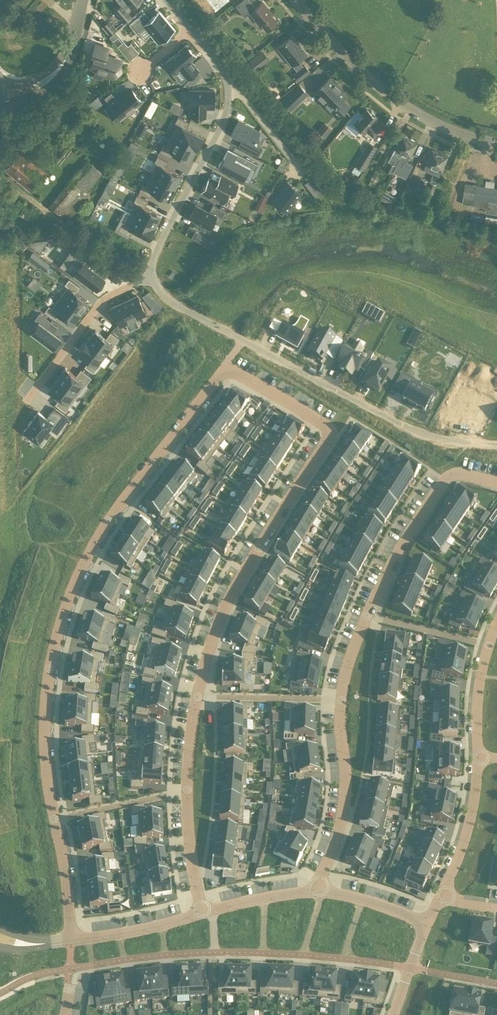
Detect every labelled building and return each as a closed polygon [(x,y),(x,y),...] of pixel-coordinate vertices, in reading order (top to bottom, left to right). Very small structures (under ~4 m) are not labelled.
[(125,1),(115,10),(124,21),(130,16),(126,11),(139,0),(125,0),(125,1)] [(216,11),(229,1),(228,0),(206,0),(216,11)] [(255,8),(249,0),(242,0),(235,6),(244,17),(250,13),(259,24),(261,23),(267,31),(277,23),(267,10),(269,9),(263,2),(255,8)] [(144,12),(129,24),(136,32),(144,25),(159,42),(173,30),(158,11),(150,19),(144,12)] [(101,27),(109,36),(115,30),(108,21),(101,27)] [(304,64),(303,65),(298,60),(307,54),(292,36),(278,47),(292,65),(297,70),(292,74),(298,81),(310,71),(304,64)] [(118,46),(121,50),(126,46),(122,42),(118,46)] [(91,56),(94,57),(90,67),(115,76),(121,60),(105,54),(107,48),(95,43),(91,56)] [(190,59),(195,55),(185,44),(165,61),(174,72),(179,68),(187,78),(198,69),(190,59)] [(255,68),(269,58),(266,54),(252,64),(255,68)] [(205,80),(198,72),(189,80),(192,83),(205,80)] [(342,98),(347,94),(330,76),(318,87),(324,94),(319,99),(330,110),(333,107),(340,115),(349,106),(342,98)] [(299,83),(281,100),(291,110),(308,93),(299,83)] [(191,116),(205,116),(205,107),(214,107),(214,90),(189,89),(189,107),(191,107),(191,116)] [(107,103),(115,117),(122,113),(123,114),(123,113),(130,109),(130,110),(131,110),(130,108),(137,104),(129,90),(114,99),(109,90),(102,94),(107,103)] [(367,109),(362,115),(357,110),(345,125),(356,135),(361,129),(365,133),(366,130),(373,136),(380,128),(374,122),(377,118),(367,109)] [(177,124),(171,135),(194,147),(195,148),(201,136),(186,128),(189,122),(177,116),(174,122),(177,124)] [(137,126),(145,130),(147,125),(140,121),(137,126)] [(240,122),(233,135),(241,139),(237,145),(257,156),(261,149),(252,144),(258,131),(240,122)] [(317,130),(325,137),(332,128),(323,122),(317,130)] [(399,157),(409,138),(402,134),(387,160),(388,160),(395,164),(399,157)] [(194,147),(171,135),(165,146),(163,144),(159,151),(171,157),(174,151),(188,158),(194,147)] [(417,142),(409,138),(399,157),(406,161),(417,142)] [(138,145),(131,141),(127,148),(134,152),(138,145)] [(377,146),(368,141),(351,170),(358,174),(361,169),(364,170),(370,161),(368,160),(377,146)] [(224,155),(218,165),(243,179),(249,167),(254,169),(257,164),(230,149),(226,156),(224,155)] [(431,149),(423,169),(431,172),(439,152),(431,149)] [(44,154),(40,150),(31,159),(21,150),(5,168),(30,190),(46,172),(36,163),(44,154)] [(438,175),(447,155),(439,152),(431,172),(438,175)] [(155,176),(174,186),(175,184),(177,185),(181,178),(179,177),(180,174),(166,167),(168,161),(157,155),(153,162),(156,163),(151,174),(155,176)] [(384,169),(390,172),(395,164),(388,160),(384,169)] [(61,216),(63,213),(69,218),(89,194),(85,191),(101,173),(87,161),(49,205),(61,216)] [(369,179),(376,183),(383,170),(376,166),(369,179)] [(110,177),(116,180),(120,174),(114,171),(110,177)] [(220,175),(217,181),(209,177),(201,191),(223,202),(227,193),(232,196),(238,184),(227,179),(220,175)] [(174,186),(155,176),(149,188),(142,184),(139,190),(150,196),(153,190),(168,198),(174,186)] [(418,180),(411,177),(408,184),(415,187),(418,180)] [(417,185),(424,188),(427,179),(420,177),(417,185)] [(305,183),(312,192),(319,187),(311,178),(305,183)] [(425,189),(432,192),(436,183),(429,180),(425,189)] [(301,191),(287,181),(272,201),(286,211),(301,191)] [(463,204),(487,207),(486,212),(496,214),(496,188),(466,184),(463,204)] [(110,195),(102,191),(99,198),(107,202),(110,195)] [(136,202),(130,213),(153,225),(154,225),(155,223),(156,224),(159,218),(158,217),(159,214),(145,206),(148,200),(136,194),(133,201),(136,202)] [(259,201),(266,204),(269,198),(265,196),(262,195),(259,201)] [(19,214),(31,222),(38,212),(19,198),(15,204),(23,209),(19,214)] [(188,217),(209,228),(216,215),(221,218),(225,211),(213,204),(209,211),(195,204),(188,217)] [(153,225),(130,213),(124,224),(122,223),(118,229),(130,235),(133,229),(148,237),(154,225),(153,225)] [(195,231),(192,237),(198,240),(202,234),(195,231)] [(39,252),(47,241),(49,239),(48,238),(28,241),(27,243),(39,252)] [(105,269),(74,249),(67,258),(80,267),(73,276),(94,292),(94,291),(94,290),(95,289),(96,290),(105,278),(101,275),(105,269)] [(33,251),(27,258),(44,271),(49,263),(33,251)] [(33,276),(27,283),(34,288),(40,281),(33,276)] [(67,285),(59,296),(80,312),(89,301),(75,291),(79,286),(69,278),(64,283),(67,285)] [(149,289),(141,294),(153,311),(161,306),(149,289)] [(129,330),(138,325),(135,318),(145,313),(137,295),(111,307),(120,325),(125,322),(129,330)] [(80,312),(59,296),(51,307),(49,305),(44,310),(55,318),(59,313),(72,323),(80,312)] [(378,311),(368,305),(367,305),(362,314),(373,320),(378,311)] [(38,321),(31,331),(38,337),(37,338),(43,343),(44,341),(52,347),(59,336),(46,326),(51,321),(39,312),(34,318),(38,321)] [(277,335),(275,338),(287,345),(297,350),(302,341),(299,339),(308,323),(300,319),(296,325),(296,326),(295,326),(295,327),(294,327),(294,328),(293,328),(292,329),(291,329),(290,329),(289,329),(288,329),(287,329),(286,329),(285,329),(285,328),(284,328),(281,327),(277,335)] [(87,340),(106,355),(118,337),(110,331),(105,337),(95,329),(87,340)] [(306,353),(306,354),(321,362),(320,364),(321,364),(328,352),(334,355),(341,342),(335,339),(336,338),(329,334),(319,329),(306,353)] [(412,336),(418,340),(421,334),(414,331),(412,336)] [(106,355),(87,340),(78,351),(89,359),(84,366),(93,372),(106,355)] [(348,348),(339,364),(342,365),(340,370),(348,374),(351,369),(357,372),(359,370),(364,373),(373,355),(367,352),(364,357),(361,355),(362,353),(353,348),(352,350),(348,348)] [(371,364),(362,381),(367,384),(366,386),(378,393),(386,379),(390,381),(395,372),(378,363),(376,367),(371,364)] [(57,378),(78,393),(91,377),(80,369),(75,375),(66,367),(57,378)] [(401,375),(395,386),(407,392),(404,398),(403,398),(403,399),(410,403),(409,404),(410,405),(410,404),(414,406),(414,407),(415,407),(415,406),(425,411),(425,410),(428,404),(430,405),(431,402),(434,398),(435,395),(432,394),(432,393),(427,391),(423,389),(422,391),(421,392),(411,387),(414,381),(401,375)] [(78,393),(57,378),(49,389),(60,397),(55,403),(65,411),(78,393)] [(460,383),(443,415),(455,421),(460,413),(470,418),(469,422),(481,429),(495,402),(485,397),(481,405),(479,404),(468,398),(466,397),(470,389),(460,383)] [(243,414),(250,406),(256,410),(260,405),(250,397),(247,401),(233,391),(225,401),(226,401),(243,414)] [(226,401),(220,410),(234,421),(237,424),(245,415),(243,414),(226,401)] [(48,427),(56,433),(67,418),(53,407),(46,417),(38,411),(23,430),(38,441),(48,427)] [(220,410),(213,418),(228,429),(234,421),(220,410)] [(298,438),(297,439),(298,439),(305,429),(287,417),(280,427),(281,428),(281,427),(298,438)] [(213,418),(206,427),(225,441),(232,432),(228,429),(213,418)] [(206,427),(200,435),(218,449),(225,441),(206,427)] [(281,427),(281,428),(275,436),(292,447),(297,439),(298,438),(281,427)] [(350,436),(365,446),(371,438),(355,427),(349,436),(350,437),(350,436)] [(200,435),(199,434),(192,443),(212,458),(218,449),(200,435)] [(292,447),(275,436),(270,444),(287,455),(292,447)] [(350,436),(350,437),(344,445),(359,455),(365,446),(350,436)] [(212,458),(192,443),(185,452),(199,463),(195,468),(205,476),(210,470),(205,466),(212,458)] [(287,455),(270,444),(264,453),(281,464),(287,455)] [(344,445),(339,453),(353,463),(359,455),(344,445)] [(281,464),(264,453),(259,461),(276,472),(281,464)] [(353,463),(339,453),(333,461),(348,472),(353,463)] [(413,478),(413,479),(414,479),(420,469),(402,457),(395,467),(396,468),(396,467),(413,478)] [(259,461),(253,470),(270,481),(276,472),(259,461)] [(333,461),(327,470),(342,480),(348,472),(333,461)] [(178,462),(171,471),(188,484),(188,485),(190,486),(197,477),(178,462)] [(396,468),(390,476),(408,487),(413,479),(413,478),(396,467),(396,468)] [(270,481),(253,470),(247,479),(264,490),(270,481)] [(342,480),(327,470),(321,478),(336,488),(342,480)] [(188,484),(171,471),(164,480),(181,493),(188,485),(188,484)] [(390,476),(385,485),(402,496),(408,487),(390,476)] [(336,488),(321,478),(315,487),(330,497),(336,488)] [(181,493),(164,480),(158,488),(175,501),(181,493)] [(245,483),(239,492),(256,502),(262,493),(245,483)] [(402,496),(385,485),(379,495),(396,505),(402,496)] [(470,508),(469,508),(470,509),(477,499),(459,487),(452,497),(453,497),(470,508)] [(175,501),(158,488),(151,497),(168,510),(169,510),(175,501)] [(307,500),(322,509),(328,500),(313,491),(307,500)] [(239,492),(234,500),(251,511),(256,502),(239,492)] [(396,505),(379,495),(373,504),(390,515),(396,505)] [(168,510),(151,497),(144,506),(163,520),(170,511),(169,510),(168,510)] [(453,497),(447,506),(464,517),(469,508),(470,508),(453,497)] [(234,500),(228,509),(245,519),(246,519),(251,511),(234,500)] [(307,500),(302,509),(317,518),(322,509),(307,500)] [(390,515),(373,504),(367,513),(384,524),(390,515)] [(464,517),(447,506),(441,514),(458,526),(464,517)] [(228,509),(223,518),(241,529),(246,519),(245,519),(228,509)] [(302,509),(297,518),(312,527),(317,518),(302,509)] [(458,526),(441,514),(435,523),(451,535),(458,526)] [(241,529),(223,518),(218,526),(235,537),(234,537),(235,538),(241,529)] [(312,527),(297,518),(291,526),(307,536),(312,527)] [(359,529),(377,538),(382,528),(364,519),(359,529)] [(128,530),(148,543),(154,533),(133,520),(128,530)] [(435,523),(429,532),(445,544),(451,535),(435,523)] [(218,526),(212,535),(229,546),(230,545),(234,537),(235,537),(218,526)] [(307,536),(291,526),(286,535),(301,544),(307,536)] [(359,529),(354,538),(372,548),(377,538),(359,529)] [(148,543),(128,530),(122,539),(142,552),(148,543)] [(445,544),(429,532),(422,542),(439,553),(445,544)] [(212,535),(206,545),(224,556),(230,545),(229,546),(212,535)] [(286,535),(281,544),(296,553),(301,544),(286,535)] [(372,548),(354,538),(349,548),(367,557),(372,548)] [(142,552),(122,539),(116,548),(136,561),(142,552)] [(281,544),(280,543),(274,552),(291,562),(296,553),(281,544)] [(167,554),(170,550),(164,546),(161,551),(167,554)] [(136,561),(116,548),(110,558),(130,571),(136,561)] [(349,548),(344,557),(362,567),(367,557),(349,548)] [(219,561),(202,551),(197,561),(214,570),(219,561)] [(266,566),(281,575),(287,566),(271,557),(266,566)] [(362,567),(344,557),(338,567),(356,577),(362,567)] [(409,569),(427,576),(432,566),(413,558),(409,569)] [(474,575),(495,588),(496,585),(496,575),(489,570),(492,565),(482,559),(478,565),(480,566),(474,575)] [(214,570),(197,561),(192,570),(210,579),(214,570)] [(281,575),(266,566),(261,575),(276,584),(281,575)] [(409,569),(404,579),(423,586),(427,576),(409,569)] [(192,570),(187,579),(205,588),(210,579),(192,570)] [(332,573),(328,584),(349,592),(353,582),(332,573)] [(474,575),(473,574),(464,590),(474,596),(477,591),(489,598),(495,588),(474,575)] [(100,575),(95,587),(117,596),(122,585),(128,588),(131,582),(119,576),(116,582),(100,575)] [(261,575),(256,584),(271,593),(276,584),(261,575)] [(187,579),(183,588),(201,598),(206,588),(205,588),(187,579)] [(423,586),(404,579),(400,588),(419,596),(423,586)] [(142,586),(149,591),(152,585),(145,580),(142,586)] [(271,593),(256,584),(251,592),(266,601),(271,593)] [(328,584),(324,594),(345,602),(349,592),(328,584)] [(95,587),(90,598),(106,605),(104,611),(116,616),(119,610),(115,608),(119,597),(117,596),(95,587)] [(183,588),(178,598),(196,607),(201,598),(183,588)] [(419,596),(400,588),(396,598),(415,606),(419,596)] [(266,601),(251,592),(245,602),(261,611),(266,601)] [(456,610),(479,620),(484,608),(471,603),(473,597),(462,593),(459,599),(461,600),(456,610)] [(138,594),(135,604),(142,607),(146,596),(138,594)] [(345,602),(324,594),(320,604),(323,605),(341,613),(345,602)] [(415,606),(396,598),(392,609),(410,617),(415,606)] [(193,617),(176,611),(178,605),(166,600),(163,607),(168,609),(164,620),(189,629),(193,617)] [(323,605),(319,615),(336,622),(336,623),(337,623),(341,613),(323,605)] [(479,620),(456,610),(452,620),(450,620),(448,626),(459,631),(461,625),(474,631),(479,620)] [(113,625),(115,618),(102,614),(100,620),(84,615),(80,627),(105,635),(109,624),(113,625)] [(319,615),(315,624),(315,625),(332,632),(336,623),(336,622),(319,615)] [(256,618),(253,624),(237,618),(233,629),(256,638),(260,627),(265,629),(268,623),(256,618)] [(189,629),(164,620),(160,631),(153,629),(151,635),(165,641),(167,634),(185,641),(186,638),(187,639),(190,632),(188,631),(189,629)] [(313,624),(308,633),(308,634),(328,642),(332,632),(315,625),(315,624),(313,624)] [(276,625),(274,631),(280,633),(282,627),(276,625)] [(105,635),(80,627),(76,639),(93,644),(91,651),(106,654),(108,648),(102,647),(105,635)] [(256,638),(233,629),(228,640),(245,646),(241,654),(254,657),(257,651),(252,649),(256,638)] [(140,634),(133,632),(129,645),(136,647),(140,634)] [(308,634),(308,633),(307,633),(303,644),(299,642),(297,648),(308,652),(310,647),(324,653),(328,642),(308,634)] [(407,650),(408,650),(410,638),(385,635),(383,647),(384,647),(407,650)] [(181,653),(163,649),(165,642),(152,639),(150,646),(155,647),(152,659),(178,666),(181,653)] [(441,661),(464,666),(467,653),(450,650),(451,643),(439,641),(437,648),(443,649),(441,661)] [(384,647),(382,657),(401,660),(406,661),(407,650),(384,647)] [(90,654),(89,661),(72,657),(70,670),(96,674),(98,662),(102,663),(103,656),(90,654)] [(223,662),(222,674),(245,675),(248,675),(248,663),(254,663),(254,657),(241,654),(241,663),(223,662)] [(297,654),(293,672),(319,677),(321,665),(307,662),(308,656),(297,654)] [(382,657),(381,656),(380,668),(399,670),(400,670),(401,660),(382,657)] [(178,666),(152,659),(149,670),(144,669),(142,676),(155,679),(157,673),(175,678),(178,666)] [(441,661),(438,660),(436,673),(432,672),(431,679),(443,682),(445,675),(461,679),(464,666),(441,661)] [(399,670),(380,668),(379,679),(400,681),(402,670),(400,670),(399,670)] [(96,674),(70,670),(68,682),(85,685),(84,691),(97,693),(98,686),(94,686),(96,674)] [(319,677),(293,672),(289,689),(301,692),(302,686),(316,689),(319,677)] [(129,685),(130,675),(122,674),(121,684),(129,685)] [(222,674),(221,674),(221,686),(240,687),(240,693),(253,693),(253,686),(245,686),(245,675),(222,674)] [(172,691),(154,688),(155,681),(142,679),(141,686),(146,687),(144,698),(170,703),(170,701),(172,701),(173,694),(171,694),(172,691)] [(379,679),(378,689),(397,692),(401,693),(403,681),(400,681),(379,679)] [(438,702),(458,703),(458,692),(443,691),(443,684),(430,682),(430,692),(434,692),(433,703),(438,704),(438,702)] [(397,692),(378,689),(377,701),(395,703),(397,692)] [(64,704),(64,711),(65,712),(65,714),(91,715),(92,704),(95,704),(96,696),(83,696),(82,703),(66,701),(66,704),(64,704)] [(170,703),(144,698),(141,710),(136,709),(135,716),(148,718),(149,712),(167,716),(170,703)] [(438,704),(438,714),(458,714),(458,703),(438,702),(438,704)] [(242,721),(247,721),(247,709),(252,709),(252,703),(239,703),(239,709),(223,710),(223,721),(242,721)] [(289,723),(314,723),(315,711),(297,711),(297,704),(284,704),(284,711),(289,711),(289,723)] [(378,708),(377,720),(399,722),(400,710),(378,708)] [(65,714),(64,726),(81,727),(81,734),(94,734),(94,727),(91,727),(91,715),(65,714)] [(438,714),(438,724),(438,725),(457,726),(458,714),(438,714)] [(399,722),(377,720),(376,731),(377,731),(395,733),(400,734),(401,722),(399,722)] [(140,728),(140,739),(164,740),(165,729),(147,728),(148,722),(135,721),(134,728),(140,728)] [(242,721),(223,721),(223,732),(242,732),(242,731),(242,721)] [(314,723),(289,723),(289,735),(284,735),(283,741),(296,741),(296,735),(314,736),(314,723)] [(429,736),(429,743),(442,743),(442,737),(457,737),(457,726),(438,725),(438,724),(436,724),(435,736),(429,736)] [(242,732),(223,732),(223,743),(245,742),(245,743),(247,743),(247,731),(242,731),(242,732)] [(377,731),(376,742),(394,743),(395,733),(377,731)] [(82,745),(65,747),(66,758),(85,756),(90,756),(90,755),(96,755),(95,744),(94,737),(81,738),(82,745)] [(162,751),(163,751),(164,740),(140,739),(139,749),(162,751)] [(245,742),(223,743),(223,755),(245,755),(245,743),(245,742)] [(394,743),(376,742),(374,752),(393,754),(394,743)] [(442,743),(429,743),(429,750),(433,750),(432,762),(459,762),(459,749),(442,749),(442,743)] [(293,763),(318,760),(316,748),(299,750),(298,744),(285,746),(286,752),(291,751),(293,763)] [(139,749),(138,760),(162,762),(162,751),(139,749)] [(374,752),(373,762),(373,763),(392,765),(392,764),(393,754),(374,752)] [(85,756),(66,758),(67,769),(68,769),(87,767),(87,766),(91,766),(90,756),(85,756)] [(161,773),(161,772),(162,762),(138,760),(138,771),(137,771),(161,773)] [(318,760),(293,763),(294,775),(289,776),(290,782),(303,780),(302,774),(319,772),(318,760)] [(373,763),(373,762),(371,775),(394,777),(395,765),(392,764),(392,765),(373,763)] [(459,762),(432,762),(432,774),(428,774),(428,781),(441,782),(441,775),(458,776),(459,762)] [(223,764),(222,775),(246,777),(247,766),(223,764)] [(87,767),(68,769),(69,779),(93,777),(91,766),(87,766),(87,767)] [(143,790),(144,783),(161,785),(162,772),(161,772),(161,773),(137,771),(138,771),(137,771),(136,782),(131,782),(130,789),(143,790)] [(222,775),(221,786),(243,788),(245,789),(246,777),(222,775)] [(93,777),(69,779),(71,790),(94,787),(93,777)] [(271,784),(270,790),(275,790),(280,791),(281,782),(273,781),(273,784),(271,784)] [(370,781),(367,792),(388,798),(388,799),(390,799),(393,787),(370,781)] [(297,794),(318,798),(320,787),(296,783),(294,795),(297,795),(297,794)] [(427,805),(453,811),(456,798),(439,794),(441,788),(428,785),(427,792),(430,793),(427,805)] [(221,786),(221,797),(242,799),(242,798),(243,788),(221,786)] [(94,787),(71,790),(72,801),(88,800),(89,807),(102,804),(106,804),(106,799),(101,799),(101,797),(95,798),(94,787)] [(388,798),(367,792),(364,803),(386,809),(386,808),(388,799),(388,798)] [(297,794),(297,795),(295,805),(316,809),(318,798),(297,794)] [(221,797),(220,808),(244,809),(245,798),(242,798),(242,799),(221,797)] [(364,803),(362,814),(385,820),(388,809),(386,808),(386,809),(364,803)] [(131,808),(132,816),(137,816),(138,827),(162,826),(161,813),(145,814),(144,805),(131,808)] [(295,805),(293,815),(293,816),(314,819),(316,809),(295,805)] [(453,811),(427,805),(425,817),(421,816),(420,823),(432,826),(434,820),(450,824),(453,811)] [(244,809),(220,808),(219,820),(243,822),(244,809)] [(77,826),(79,838),(105,833),(103,822),(106,821),(104,814),(92,816),(93,823),(77,826)] [(385,820),(362,814),(359,825),(373,829),(372,835),(384,839),(386,832),(383,831),(385,820)] [(293,816),(293,815),(291,815),(289,827),(313,831),(314,819),(293,816)] [(238,840),(240,841),(242,828),(218,825),(217,837),(238,840)] [(133,839),(134,848),(147,846),(146,839),(163,838),(162,826),(138,827),(136,827),(137,839),(133,839)] [(287,834),(281,844),(301,855),(307,845),(292,836),(295,831),(291,829),(286,828),(284,832),(287,834)] [(439,850),(440,850),(444,839),(425,831),(420,842),(422,843),(439,850)] [(82,851),(98,847),(99,854),(112,851),(111,844),(108,844),(105,833),(79,838),(82,851)] [(238,840),(217,837),(215,848),(234,850),(234,851),(236,851),(238,840)] [(349,850),(373,859),(378,848),(381,849),(384,843),(372,838),(370,844),(354,838),(349,850)] [(281,844),(279,843),(273,854),(296,867),(302,856),(301,855),(281,844)] [(422,843),(418,853),(436,860),(440,850),(439,850),(422,843)] [(142,866),(144,865),(165,861),(164,850),(148,853),(147,846),(134,848),(135,856),(140,855),(142,866)] [(215,848),(214,858),(232,861),(232,860),(234,851),(234,850),(215,848)] [(373,859),(349,850),(344,862),(360,868),(358,874),(370,879),(372,872),(369,871),(373,859)] [(418,853),(414,863),(430,870),(431,871),(436,860),(418,853)] [(85,864),(86,875),(105,873),(105,874),(110,873),(109,862),(115,861),(114,854),(101,856),(102,862),(85,864)] [(214,858),(212,858),(211,870),(223,872),(222,878),(235,880),(237,861),(232,860),(232,861),(214,858)] [(144,865),(146,876),(166,872),(167,873),(167,872),(165,861),(144,865)] [(414,863),(410,872),(409,872),(426,880),(426,879),(430,870),(414,863)] [(268,869),(257,871),(255,877),(269,875),(268,869)] [(409,872),(410,872),(404,870),(400,880),(396,879),(393,885),(405,890),(408,885),(422,891),(427,880),(426,879),(426,880),(409,872)] [(166,872),(146,876),(147,886),(148,886),(168,883),(168,882),(167,873),(166,872)] [(105,873),(86,875),(88,886),(106,884),(105,874),(105,873)] [(155,904),(154,897),(171,894),(169,882),(168,882),(168,883),(148,886),(147,886),(144,886),(146,898),(141,899),(142,906),(155,904)] [(87,886),(88,897),(107,895),(107,894),(106,884),(88,886),(87,886)] [(89,908),(107,906),(107,912),(120,911),(119,904),(113,904),(112,893),(107,894),(107,895),(88,897),(89,908)] [(473,920),(469,944),(486,947),(485,955),(494,957),(496,939),(490,938),(493,924),(490,923),(490,922),(483,920),(482,922),(473,920)] [(188,969),(189,997),(207,996),(207,984),(201,984),(200,968),(198,968),(198,966),(190,967),(190,969),(188,969)] [(189,997),(188,969),(185,969),(185,967),(177,968),(177,970),(176,970),(177,985),(171,986),(171,998),(189,997)] [(151,996),(151,1000),(170,998),(168,986),(162,987),(160,971),(159,971),(159,969),(151,970),(151,972),(148,972),(151,996)] [(237,995),(237,969),(224,969),(224,982),(218,982),(217,995),(237,995)] [(250,969),(237,969),(237,995),(255,996),(256,983),(250,983),(250,969)] [(279,993),(280,969),(267,969),(267,982),(260,982),(259,995),(267,995),(267,993),(278,993),(279,993)] [(279,993),(278,993),(278,996),(297,997),(298,984),(292,983),(292,970),(280,969),(279,993)] [(151,996),(148,972),(146,973),(146,971),(138,972),(138,974),(136,974),(138,989),(132,990),(134,1002),(140,1001),(139,997),(151,996)] [(320,999),(323,972),(310,971),(309,985),(303,984),(302,997),(320,999)] [(323,972),(320,999),(339,1000),(341,988),(334,987),(335,974),(323,972)] [(109,978),(114,1005),(132,1002),(130,990),(124,992),(121,976),(120,976),(119,974),(111,976),(112,978),(109,978)] [(363,1002),(366,977),(360,976),(360,978),(354,977),(352,990),(346,989),(344,1002),(351,1003),(351,1001),(362,1002),(363,1002)] [(114,1005),(109,978),(107,979),(106,977),(98,978),(99,980),(97,980),(100,996),(94,997),(96,1009),(114,1005)] [(363,1002),(362,1002),(362,1005),(381,1007),(385,995),(377,993),(379,980),(372,979),(372,978),(366,977),(363,1002)] [(466,994),(453,992),(449,1014),(463,1014),(467,994),(466,994)] [(463,1014),(484,1014),(485,1009),(478,1008),(480,996),(476,996),(476,994),(467,992),(466,994),(467,994),(463,1014)]
